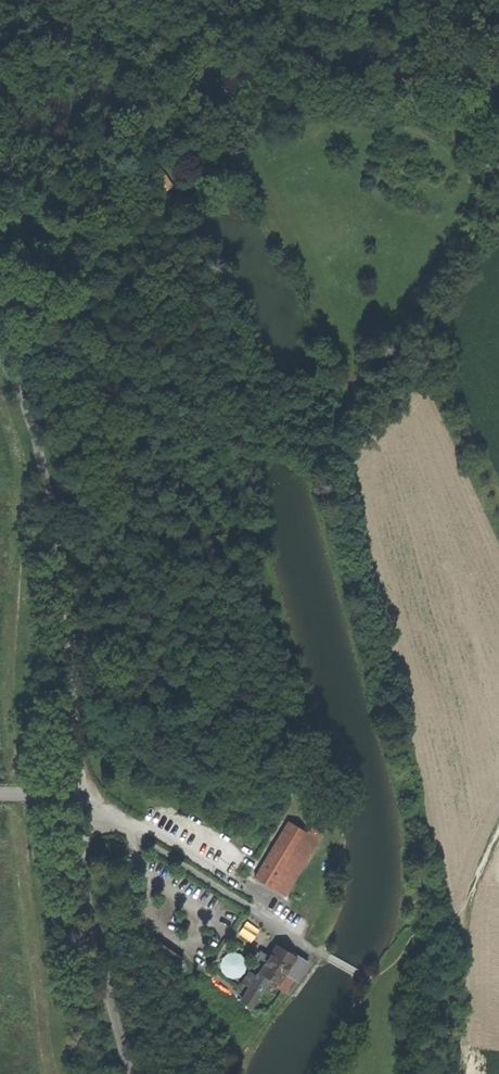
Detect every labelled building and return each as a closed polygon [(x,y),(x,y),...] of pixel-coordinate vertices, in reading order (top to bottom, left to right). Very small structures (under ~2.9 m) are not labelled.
[(255,878),(273,889),(307,833),(289,823),(255,878)] [(319,841),(307,833),(273,889),(286,897),(319,841)] [(239,927),(245,917),(198,888),(192,898),(239,927)] [(179,981),(189,965),(183,961),(183,960),(152,940),(146,949),(177,970),(173,976),(179,981)] [(292,979),(285,975),(295,958),(276,946),(269,957),(261,953),(258,959),(265,963),(242,1002),(251,1008),(269,979),(277,984),(275,987),(284,993),(292,979)] [(258,1025),(262,1018),(243,1005),(239,1012),(258,1025)]
